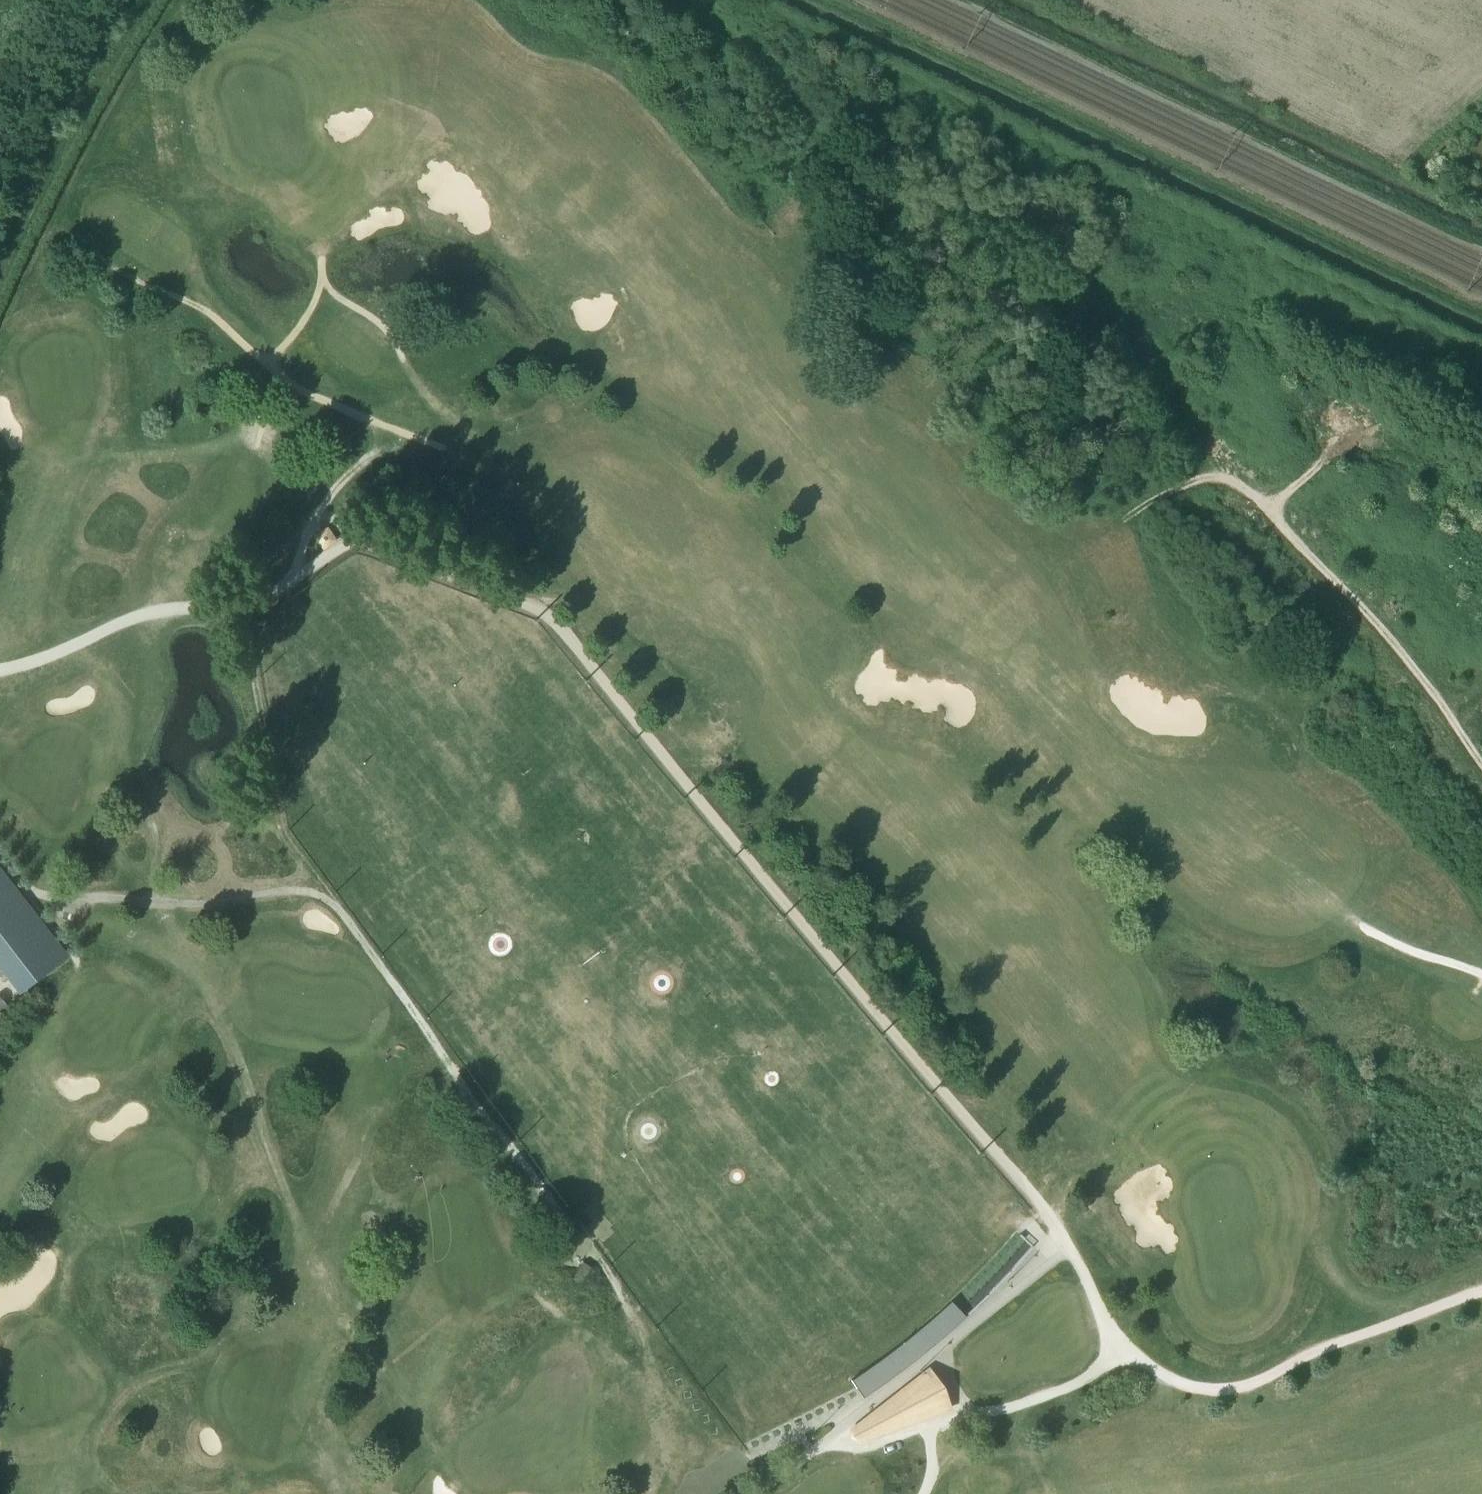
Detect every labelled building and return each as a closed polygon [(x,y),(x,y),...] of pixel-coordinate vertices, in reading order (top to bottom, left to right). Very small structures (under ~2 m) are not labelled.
[(337,541),(328,528),(314,537),(323,550),(337,541)] [(20,995),(69,956),(0,868),(0,969),(20,995)] [(11,1009),(2,995),(0,996),(0,1017),(11,1009)] [(851,1379),(864,1398),(917,1359),(965,1316),(952,1302),(904,1340),(851,1379)] [(930,1367),(851,1429),(850,1432),(850,1435),(851,1437),(853,1440),(856,1441),(858,1442),(953,1409),(930,1367)]
